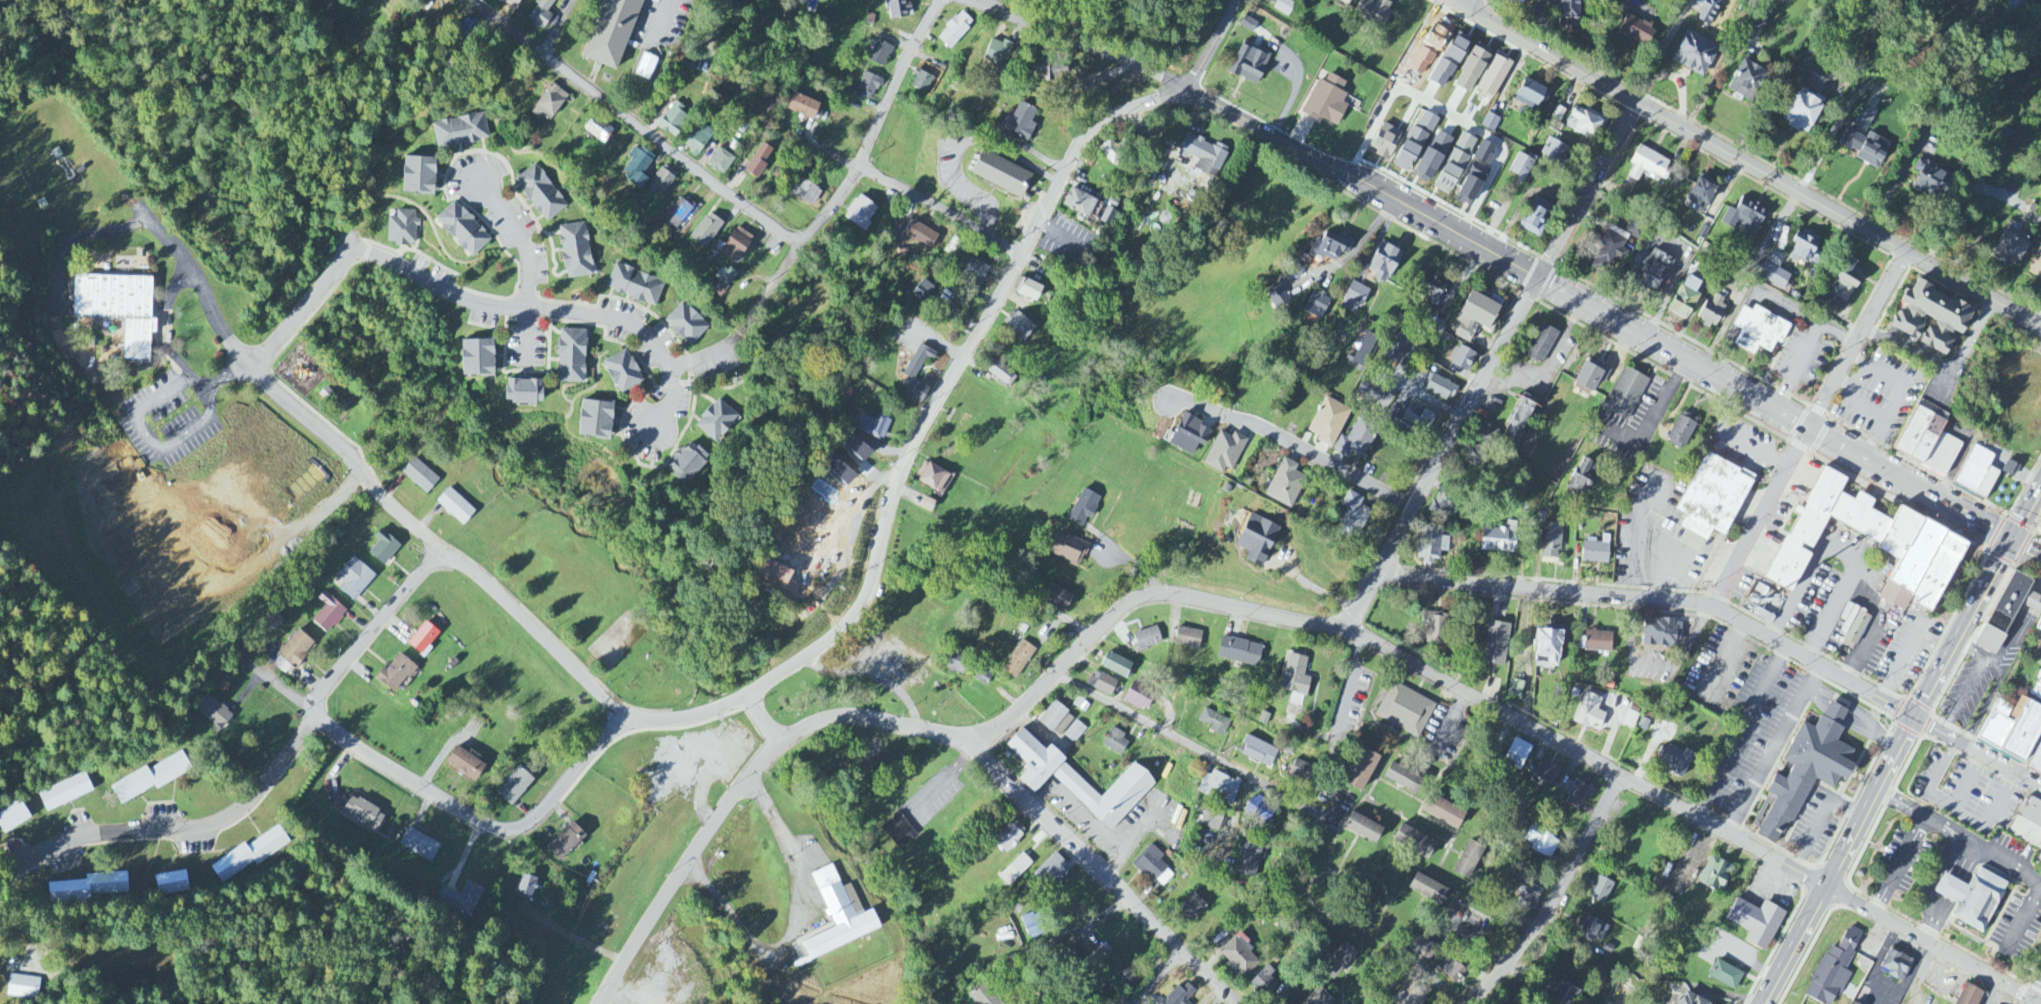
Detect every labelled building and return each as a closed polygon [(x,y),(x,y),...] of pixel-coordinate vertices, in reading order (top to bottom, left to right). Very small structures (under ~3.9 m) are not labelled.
[(495,1),(516,11),(521,0),(495,0),(495,1)] [(556,0),(541,0),(527,21),(543,31),(552,17),(548,14),(556,0)] [(583,55),(604,0),(644,0),(617,69),(583,55)] [(907,0),(887,2),(888,21),(909,19),(907,0)] [(1294,4),(1285,0),(1279,0),(1274,11),(1288,18),(1294,4)] [(1382,0),(1378,0),(1375,5),(1366,0),(1361,0),(1353,15),(1381,30),(1394,6),(1382,0)] [(1556,28),(1578,29),(1578,0),(1556,0),(1556,28)] [(1720,0),(1706,0),(1695,21),(1709,28),(1723,2),(1720,0)] [(2021,0),(2006,0),(2002,5),(2017,18),(2028,5),(2021,0)] [(936,38),(949,51),(974,25),(962,12),(936,38)] [(1656,29),(1626,16),(1617,34),(1648,48),(1656,29)] [(480,31),(466,20),(451,40),(465,50),(480,31)] [(1719,49),(1688,32),(1671,62),(1702,80),(1719,49)] [(1468,45),(1453,37),(1428,83),(1443,91),(1468,45)] [(983,60),(1006,69),(1015,46),(1003,42),(1002,44),(990,40),(983,60)] [(892,48),(876,41),(867,62),(883,69),(892,48)] [(1257,86),(1270,56),(1241,44),(1228,74),(1257,86)] [(1455,88),(1471,95),(1488,56),(1471,49),(1455,88)] [(656,59),(641,55),(635,77),(650,81),(656,59)] [(1496,100),(1511,63),(1493,56),(1478,93),(1496,100)] [(1726,91),(1751,104),(1767,74),(1756,69),(1759,64),(1744,56),(1726,91)] [(1034,64),(1034,81),(1066,81),(1067,65),(1034,64)] [(934,79),(917,71),(910,88),(926,96),(934,79)] [(881,81),(864,73),(856,93),(874,100),(881,81)] [(1318,81),(1301,115),(1317,123),(1319,119),(1336,128),(1347,106),(1342,104),(1346,96),(1341,93),(1346,84),(1329,75),(1325,84),(1318,81)] [(1536,112),(1546,90),(1524,80),(1514,102),(1536,112)] [(531,114),(548,125),(566,95),(549,84),(531,114)] [(819,103),(792,94),(787,112),(814,121),(819,103)] [(1808,136),(1822,105),(1795,94),(1782,125),(1808,136)] [(675,137),(688,111),(673,103),(659,129),(675,137)] [(1007,118),(995,138),(1009,146),(1015,136),(1026,143),(1036,126),(1031,123),(1036,113),(1020,104),(1011,120),(1007,118)] [(1551,121),(1560,125),(1566,111),(1556,107),(1551,121)] [(1594,141),(1604,121),(1576,107),(1566,128),(1594,141)] [(1877,115),(1864,107),(1853,126),(1866,133),(1877,115)] [(1417,127),(1432,134),(1439,120),(1424,113),(1417,127)] [(433,123),(437,150),(490,142),(486,114),(433,123)] [(1481,128),(1494,134),(1500,120),(1488,114),(1481,128)] [(614,131),(592,117),(583,131),(604,145),(614,131)] [(699,123),(682,146),(697,158),(714,135),(699,123)] [(1389,161),(1402,133),(1382,124),(1369,152),(1389,161)] [(1420,149),(1422,149),(1428,136),(1411,128),(1393,167),(1408,174),(1420,149)] [(1867,139),(1846,131),(1839,147),(1857,155),(1855,160),(1879,170),(1890,144),(1868,135),(1867,139)] [(1443,156),(1446,157),(1453,140),(1438,133),(1430,151),(1425,149),(1413,178),(1430,186),(1443,156)] [(1215,181),(1228,152),(1186,134),(1176,157),(1184,160),(1186,156),(1198,161),(1194,171),(1215,181)] [(1477,141),(1462,134),(1455,148),(1470,155),(1477,141)] [(1539,156),(1560,168),(1570,151),(1549,139),(1539,156)] [(1110,165),(1121,154),(1109,140),(1097,150),(1110,165)] [(1497,149),(1482,141),(1473,160),(1488,167),(1497,149)] [(774,151),(760,143),(743,173),(757,181),(774,151)] [(628,158),(632,161),(620,176),(640,191),(648,181),(642,176),(654,160),(636,146),(628,158)] [(1627,178),(1637,183),(1643,173),(1663,183),(1673,164),(1639,146),(1629,165),(1633,167),(1627,178)] [(723,177),(735,160),(718,149),(707,166),(723,177)] [(1464,170),(1469,158),(1452,151),(1447,163),(1464,170)] [(1021,200),(1032,175),(980,152),(969,177),(1021,200)] [(1533,163),(1518,154),(1508,173),(1523,181),(1533,163)] [(400,196),(431,196),(431,190),(438,190),(439,172),(436,172),(436,159),(400,159),(400,196)] [(1470,208),(1490,172),(1475,163),(1454,199),(1470,208)] [(546,224),(568,208),(537,165),(514,181),(546,224)] [(1450,196),(1460,172),(1444,165),(1434,190),(1450,196)] [(678,177),(665,166),(647,187),(660,198),(678,177)] [(1710,186),(1712,180),(1698,175),(1687,204),(1707,212),(1715,188),(1710,186)] [(813,208),(822,193),(798,178),(789,194),(813,208)] [(1089,219),(1097,201),(1070,189),(1062,207),(1089,219)] [(680,196),(661,219),(676,231),(694,208),(680,196)] [(843,220),(863,233),(878,210),(858,197),(843,220)] [(1551,206),(1535,198),(1520,230),(1540,239),(1545,227),(1542,225),(1551,206)] [(1767,210),(1742,199),(1735,212),(1728,209),(1721,226),(1734,232),(1737,225),(1756,234),(1767,210)] [(471,260),(491,242),(455,202),(435,220),(471,260)] [(2039,226),(2040,222),(2040,209),(2030,205),(2024,220),(2039,226)] [(1109,227),(1117,213),(1108,208),(1100,222),(1109,227)] [(416,212),(397,211),(396,219),(387,219),(387,246),(417,246),(418,220),(415,220),(416,212)] [(705,251),(723,225),(708,214),(689,240),(705,251)] [(905,238),(930,252),(939,236),(913,222),(905,238)] [(592,277),(587,224),(560,227),(565,280),(592,277)] [(1630,235),(1607,226),(1590,267),(1609,274),(1615,261),(1623,265),(1629,252),(1623,250),(1630,235)] [(720,254),(738,264),(753,238),(736,227),(720,254)] [(1789,258),(1806,267),(1820,241),(1798,229),(1791,244),(1795,246),(1789,258)] [(2030,242),(2006,229),(1994,251),(2019,264),(2030,242)] [(1310,254),(1335,265),(1340,253),(1347,256),(1354,241),(1339,235),(1337,239),(1324,234),(1320,243),(1316,241),(1310,254)] [(1387,286),(1401,253),(1378,243),(1367,270),(1375,274),(1372,280),(1387,286)] [(1653,251),(1651,255),(1640,250),(1625,280),(1657,296),(1674,261),(1653,251)] [(1768,262),(1779,269),(1786,257),(1774,250),(1768,262)] [(2037,250),(2027,273),(2040,279),(2040,252),(2037,250)] [(982,285),(989,268),(964,257),(957,274),(982,285)] [(1864,276),(1853,268),(1856,264),(1846,257),(1830,282),(1836,286),(1830,295),(1845,305),(1864,276)] [(656,309),(666,283),(615,264),(605,290),(656,309)] [(1783,292),(1790,276),(1766,265),(1759,281),(1783,292)] [(737,276),(724,266),(714,279),(727,288),(737,276)] [(1427,299),(1425,302),(1434,308),(1447,288),(1426,274),(1415,291),(1427,299)] [(72,317),(123,318),(122,364),(149,364),(149,335),(155,335),(155,322),(150,322),(151,279),(73,277),(72,317)] [(1701,284),(1685,277),(1668,314),(1686,322),(1698,296),(1696,295),(1701,284)] [(1015,296),(1034,305),(1041,289),(1023,280),(1015,296)] [(923,303),(933,289),(921,281),(911,295),(923,303)] [(1370,291),(1353,282),(1343,302),(1360,311),(1370,291)] [(1913,347),(1926,319),(1936,324),(1932,331),(1926,329),(1918,347),(1944,360),(1953,342),(1949,340),(1952,334),(1960,338),(1973,311),(1916,283),(1910,296),(1904,294),(1896,309),(1899,311),(1890,330),(1900,335),(1898,340),(1913,347)] [(1291,302),(1280,284),(1265,294),(1276,312),(1291,302)] [(1303,313),(1321,321),(1331,300),(1312,292),(1303,313)] [(1500,308),(1470,293),(1454,322),(1461,325),(1454,337),(1468,345),(1478,327),(1487,332),(1500,308)] [(1713,330),(1728,302),(1716,296),(1712,305),(1707,302),(1697,321),(1713,330)] [(689,348),(709,329),(684,303),(664,322),(689,348)] [(1733,347),(1753,357),(1758,348),(1770,355),(1776,343),(1781,346),(1791,327),(1754,308),(1752,313),(1742,309),(1733,327),(1741,331),(1733,347)] [(1034,328),(1013,312),(1001,327),(1023,344),(1034,328)] [(1446,324),(1437,320),(1429,338),(1438,342),(1446,324)] [(1528,361),(1545,367),(1558,332),(1541,326),(1528,361)] [(585,332),(558,331),(556,384),(583,385),(585,332)] [(1349,364),(1362,370),(1377,339),(1365,333),(1349,364)] [(1410,338),(1394,333),(1385,359),(1401,364),(1410,338)] [(459,379),(493,378),(492,365),(499,365),(499,346),(492,346),(492,341),(458,342),(459,379)] [(929,389),(915,382),(925,360),(933,363),(937,354),(919,346),(904,377),(910,380),(903,396),(922,405),(929,389)] [(1476,355),(1458,347),(1449,366),(1467,374),(1476,355)] [(602,364),(619,396),(643,384),(626,351),(602,364)] [(1611,372),(1586,360),(1573,388),(1591,397),(1598,382),(1605,385),(1611,372)] [(1009,388),(1017,376),(992,361),(985,374),(1009,388)] [(1452,402),(1459,388),(1417,368),(1411,383),(1452,402)] [(1649,380),(1622,368),(1603,412),(1629,424),(1649,380)] [(539,406),(540,382),(527,382),(504,382),(503,405),(539,406)] [(1535,401),(1520,396),(1501,444),(1516,450),(1535,401)] [(1350,411),(1324,398),(1307,432),(1318,437),(1316,442),(1331,449),(1350,411)] [(714,445),(739,419),(719,400),(694,427),(714,445)] [(576,439),(609,443),(610,429),(617,430),(620,407),(580,402),(576,439)] [(1916,405),(1891,448),(1920,464),(1940,430),(1944,421),(1916,405)] [(1436,417),(1424,410),(1419,419),(1407,411),(1402,420),(1426,434),(1436,417)] [(1683,453),(1698,421),(1680,413),(1666,444),(1683,453)] [(1191,457),(1197,445),(1203,448),(1212,430),(1183,415),(1168,445),(1191,457)] [(884,441),(891,419),(878,416),(877,421),(861,416),(857,433),(884,441)] [(1340,436),(1333,451),(1348,459),(1350,454),(1363,460),(1379,427),(1359,416),(1347,439),(1340,436)] [(1491,447),(1499,431),(1484,423),(1476,439),(1491,447)] [(1962,442),(1943,477),(1920,464),(1940,430),(1962,442)] [(1203,466),(1222,475),(1225,469),(1233,472),(1247,440),(1234,434),(1232,438),(1218,432),(1203,466)] [(860,465),(871,454),(854,436),(843,446),(860,465)] [(708,460),(690,443),(664,471),(682,488),(708,460)] [(1974,443),(1953,483),(1984,499),(1999,471),(1989,465),(1995,454),(1974,443)] [(1485,455),(1470,448),(1463,462),(1479,470),(1485,455)] [(1677,508),(1724,534),(1754,479),(1740,472),(1742,469),(1708,451),(1677,508)] [(843,489),(854,478),(832,456),(821,466),(843,489)] [(426,496),(439,481),(414,458),(401,473),(426,496)] [(1566,488),(1583,497),(1600,468),(1583,458),(1566,488)] [(1294,472),(1298,466),(1284,459),(1263,497),(1289,511),(1306,479),(1294,472)] [(949,476),(925,461),(914,480),(938,494),(949,476)] [(2020,466),(2008,461),(2003,473),(2014,479),(2020,466)] [(284,489),(294,503),(325,481),(315,467),(284,489)] [(1890,520),(1869,509),(1873,500),(1858,492),(1853,501),(1838,492),(1845,478),(1822,467),(1762,578),(1788,593),(1828,518),(1877,544),(1890,520)] [(436,503),(462,527),(475,513),(449,488),(436,503)] [(1101,499),(1083,490),(1066,521),(1081,529),(1086,518),(1090,520),(1101,499)] [(1342,508),(1346,510),(1335,535),(1356,544),(1370,511),(1361,507),(1364,499),(1348,492),(1342,508)] [(1455,503),(1438,494),(1427,513),(1444,522),(1455,503)] [(935,502),(923,498),(920,509),(932,513),(935,502)] [(1921,519),(1897,507),(1890,520),(1877,544),(1875,548),(1897,560),(1921,519)] [(1279,528),(1248,514),(1234,547),(1249,554),(1245,563),(1260,570),(1279,528)] [(1944,532),(1909,596),(1901,612),(1876,598),(1897,560),(1921,519),(1944,532)] [(1480,553),(1515,554),(1516,522),(1507,522),(1507,530),(1481,529),(1480,553)] [(1560,560),(1561,525),(1543,524),(1542,560),(1560,560)] [(379,543),(369,554),(383,567),(401,548),(381,530),(374,538),(379,543)] [(1944,532),(1909,596),(1915,599),(1913,604),(1928,613),(1966,545),(1944,532)] [(1047,555),(1079,568),(1088,546),(1055,533),(1047,555)] [(1417,562),(1439,562),(1439,553),(1448,553),(1449,538),(1418,537),(1417,562)] [(1602,544),(1582,543),(1582,564),(1608,565),(1609,540),(1602,540),(1602,544)] [(353,603),(375,578),(352,557),(335,577),(343,584),(339,590),(353,603)] [(1975,647),(1995,657),(2031,581),(2011,572),(1975,647)] [(1064,613),(1072,596),(1048,584),(1040,601),(1064,613)] [(347,610),(323,592),(317,600),(325,606),(312,623),(329,635),(347,610)] [(2029,592),(2022,606),(2040,616),(2040,598),(2029,592)] [(1855,652),(1869,617),(1857,612),(1843,647),(1855,652)] [(1426,642),(1447,643),(1449,615),(1422,614),(1421,627),(1427,627),(1426,642)] [(1682,622),(1644,620),(1642,646),(1681,648),(1682,622)] [(1511,626),(1489,622),(1482,665),(1504,668),(1511,626)] [(438,633),(424,623),(407,646),(421,656),(438,633)] [(1162,644),(1157,627),(1132,635),(1138,652),(1162,644)] [(1202,634),(1178,628),(1174,645),(1198,651),(1202,634)] [(1613,634),(1582,630),(1579,650),(1610,654),(1613,634)] [(1533,659),(1546,659),(1546,668),(1559,669),(1560,631),(1534,631),(1533,659)] [(285,675),(292,667),(294,669),(315,646),(299,632),(271,663),(285,675)] [(1262,646),(1221,637),(1216,659),(1258,668),(1262,646)] [(1001,672),(1016,681),(1035,650),(1020,641),(1001,672)] [(945,670),(962,676),(967,658),(950,653),(945,670)] [(1099,669),(1125,680),(1132,664),(1106,653),(1099,669)] [(377,682),(396,695),(415,666),(396,654),(377,682)] [(1289,705),(1303,708),(1309,679),(1303,678),(1307,659),(1287,655),(1280,692),(1291,694),(1289,705)] [(986,687),(993,676),(982,669),(975,679),(986,687)] [(2018,695),(2040,707),(2040,705),(2040,677),(2030,671),(2018,695)] [(1115,700),(1122,684),(1094,672),(1087,687),(1115,700)] [(1509,697),(1520,700),(1525,684),(1514,681),(1509,697)] [(1436,706),(1393,683),(1375,717),(1418,740),(1436,706)] [(1123,702),(1145,713),(1152,699),(1130,688),(1123,702)] [(222,731),(234,715),(204,693),(192,709),(222,731)] [(1605,715),(1598,712),(1602,700),(1584,693),(1573,724),(1599,733),(1605,715)] [(1967,741),(1988,701),(2013,714),(1991,754),(1967,741)] [(1753,834),(1774,846),(1813,777),(1831,788),(1837,778),(1843,781),(1852,766),(1847,763),(1849,760),(1850,752),(1848,748),(1836,741),(1841,734),(1840,724),(1845,716),(1847,711),(1831,702),(1828,706),(1815,729),(1803,722),(1781,761),(1792,767),(1785,779),(1773,772),(1761,793),(1773,800),(1753,834)] [(1991,754),(2013,714),(2019,702),(2040,714),(2012,766),(1991,754)] [(1061,739),(1074,717),(1052,703),(1038,725),(1061,739)] [(1231,721),(1204,710),(1198,725),(1225,736),(1231,721)] [(1639,716),(1628,711),(1622,725),(1633,730),(1639,716)] [(1087,729),(1075,721),(1064,737),(1075,745),(1087,729)] [(1032,795),(1064,761),(1049,747),(1044,752),(1020,729),(1003,747),(1027,770),(1017,781),(1032,795)] [(1122,757),(1130,739),(1110,731),(1102,748),(1122,757)] [(2024,769),(2040,778),(2040,737),(2024,769)] [(1240,758),(1271,768),(1277,750),(1247,739),(1240,758)] [(1512,770),(1520,773),(1531,746),(1513,739),(1504,761),(1514,765),(1512,770)] [(1663,745),(1653,766),(1683,780),(1694,755),(1685,751),(1683,755),(1663,745)] [(485,767),(455,747),(445,764),(475,783),(485,767)] [(1378,758),(1361,750),(1344,786),(1362,794),(1378,758)] [(147,768),(110,787),(120,806),(155,788),(157,790),(193,772),(183,753),(149,771),(147,768)] [(1288,776),(1308,784),(1315,768),(1295,760),(1288,776)] [(1553,788),(1561,768),(1541,760),(1533,780),(1553,788)] [(1110,833),(1156,785),(1134,764),(1101,799),(1063,764),(1051,777),(1110,833)] [(1382,781),(1416,795),(1422,778),(1389,765),(1382,781)] [(534,781),(518,768),(495,794),(511,808),(534,781)] [(1209,770),(1199,792),(1231,807),(1241,785),(1209,770)] [(40,796),(48,813),(94,791),(85,774),(40,796)] [(1594,791),(1576,781),(1564,804),(1577,811),(1585,796),(1590,799),(1594,791)] [(1421,813),(1455,832),(1465,814),(1431,795),(1421,813)] [(1266,826),(1276,810),(1254,796),(1243,812),(1266,826)] [(375,833),(384,815),(349,797),(340,815),(375,833)] [(2018,799),(2040,811),(2040,876),(2024,867),(2032,853),(1999,835),(2018,799)] [(2,834),(31,822),(23,803),(0,812),(0,829),(2,834)] [(1218,834),(1226,813),(1206,806),(1199,827),(1218,834)] [(1342,829),(1374,846),(1383,830),(1350,813),(1342,829)] [(899,851),(918,836),(900,814),(881,829),(899,851)] [(1005,856),(1027,833),(1013,821),(992,845),(1005,856)] [(546,850),(560,863),(585,837),(571,823),(546,850)] [(1428,861),(1436,842),(1400,826),(1391,845),(1428,861)] [(248,847),(246,846),(212,867),(224,886),(291,844),(280,827),(248,847)] [(398,846),(431,864),(441,847),(408,829),(398,846)] [(1559,839),(1531,831),(1525,851),(1552,859),(1559,839)] [(1468,881),(1484,849),(1468,842),(1452,874),(1468,881)] [(1260,860),(1264,861),(1267,849),(1245,843),(1236,876),(1255,880),(1260,860)] [(1175,876),(1160,862),(1164,857),(1151,845),(1134,864),(1162,890),(1175,876)] [(1007,889),(1033,865),(1023,854),(997,878),(1007,889)] [(1048,891),(1070,871),(1055,854),(1033,875),(1048,891)] [(1697,883),(1721,894),(1734,867),(1711,856),(1697,883)] [(881,932),(872,911),(863,915),(851,885),(841,889),(832,866),(811,875),(833,931),(801,943),(808,960),(881,932)] [(1959,887),(1970,867),(2002,884),(1973,937),(1946,923),(1952,909),(1925,895),(1936,875),(1959,887)] [(160,898),(190,892),(186,871),(155,878),(160,898)] [(88,876),(89,881),(49,884),(50,901),(128,895),(127,873),(88,876)] [(1448,891),(1416,874),(1408,890),(1439,907),(1448,891)] [(516,896),(533,900),(537,880),(520,876),(516,896)] [(1605,906),(1614,883),(1597,877),(1588,899),(1605,906)] [(484,890),(466,883),(462,894),(447,888),(440,906),(472,919),(484,890)] [(1536,903),(1541,890),(1527,884),(1521,897),(1536,903)] [(1180,906),(1193,920),(1207,907),(1194,893),(1180,906)] [(1726,921),(1750,932),(1745,943),(1766,953),(1785,912),(1764,903),(1760,911),(1735,899),(1726,921)] [(1593,943),(1595,938),(1603,942),(1610,927),(1586,916),(1577,935),(1593,943)] [(1849,926),(1838,950),(1829,946),(1805,997),(1821,1003),(1835,1003),(1850,973),(1845,971),(1863,932),(1849,926)] [(1437,945),(1413,933),(1405,950),(1428,961),(1437,945)] [(1260,963),(1250,953),(1253,951),(1238,935),(1217,954),(1242,980),(1260,963)] [(1319,968),(1332,981),(1357,955),(1344,942),(1319,968)] [(1880,949),(1904,961),(1891,986),(1868,974),(1880,949)] [(1466,972),(1452,960),(1441,972),(1455,984),(1466,972)] [(1744,974),(1716,961),(1707,978),(1735,992),(1744,974)] [(1124,991),(1137,981),(1124,963),(1111,972),(1124,991)] [(1278,985),(1269,977),(1274,972),(1266,965),(1249,985),(1265,999),(1278,985)] [(1558,1003),(1575,1003),(1584,984),(1564,975),(1551,1001),(1558,1003)] [(8,997),(40,997),(40,978),(8,977),(8,997)] [(1185,982),(1165,1003),(1154,993),(1146,1001),(1149,1003),(1190,1003),(1187,1001),(1196,992),(1185,982)] [(975,1003),(1003,1003),(984,983),(969,997),(975,1003)] [(1393,1003),(1424,1003),(1427,1001),(1411,984),(1391,1002),(1393,1003)] [(1964,984),(1955,1003),(1977,1003),(1982,992),(1964,984)] [(1319,987),(1301,1003),(1331,1003),(1333,1002),(1319,987)] [(1684,992),(1678,1003),(1708,1003),(1684,992)]
